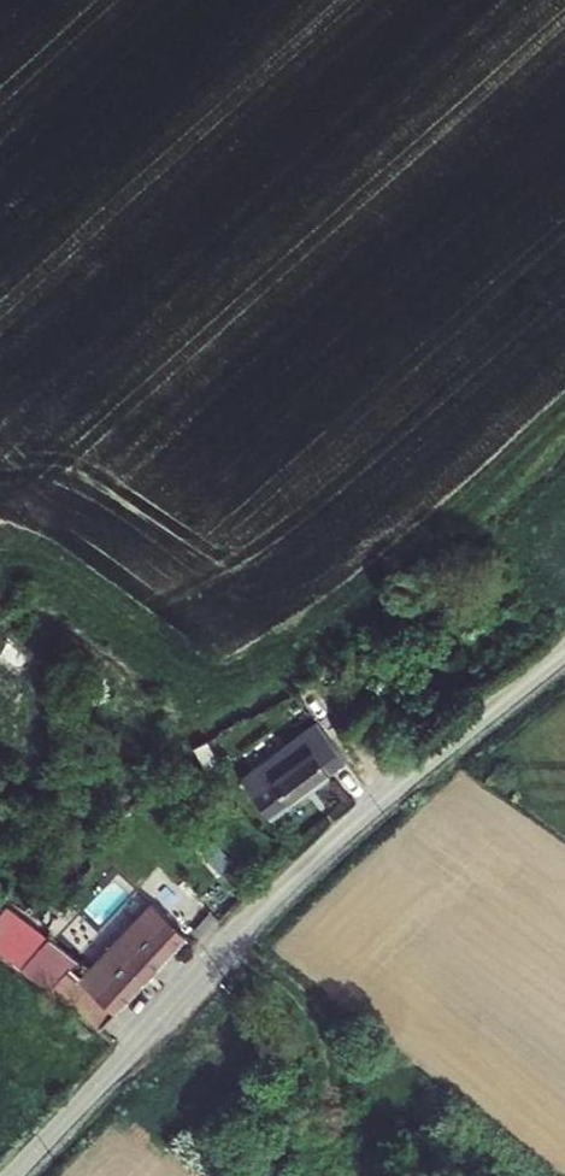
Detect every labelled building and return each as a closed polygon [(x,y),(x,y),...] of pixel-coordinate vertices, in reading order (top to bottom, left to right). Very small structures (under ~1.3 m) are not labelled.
[(273,828),(347,780),(333,759),(320,767),(306,746),(243,786),(273,828)] [(79,962),(49,936),(23,970),(96,1029),(187,939),(153,905),(82,977),(73,970),(79,962)]
